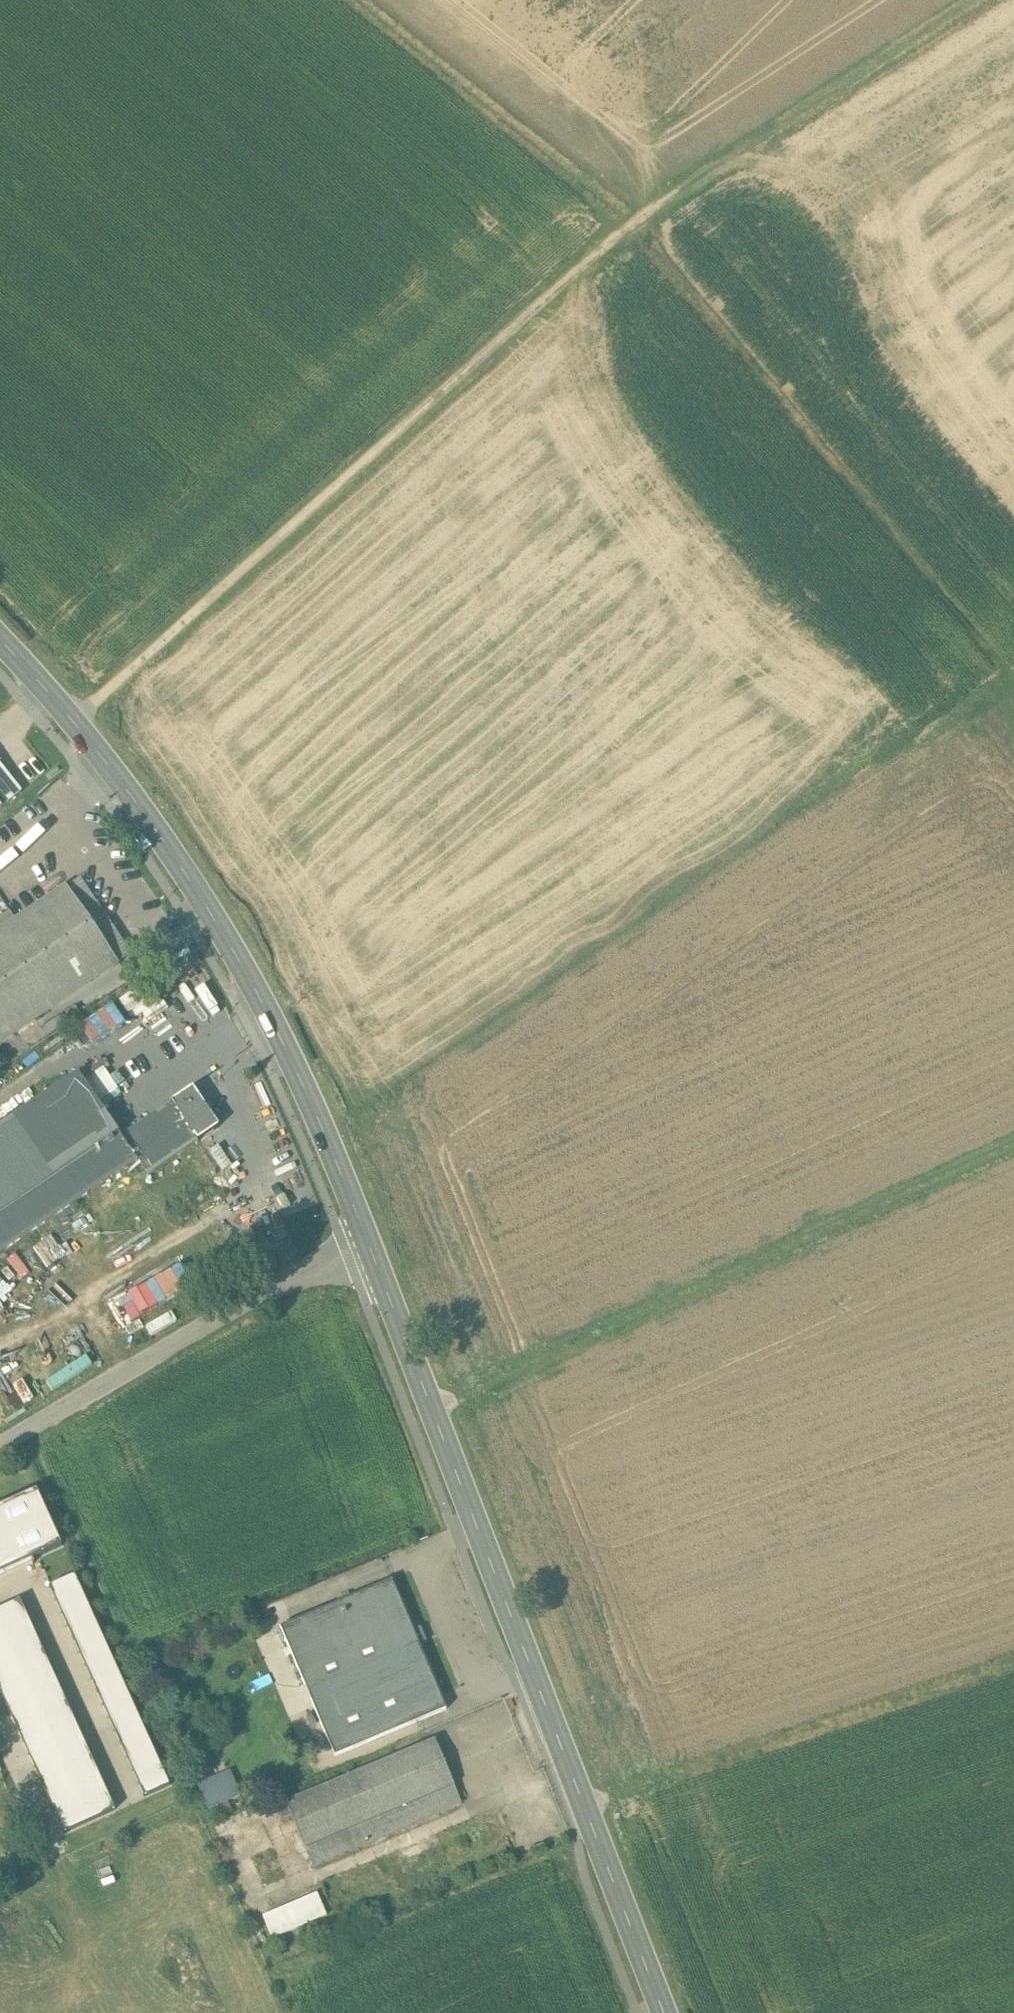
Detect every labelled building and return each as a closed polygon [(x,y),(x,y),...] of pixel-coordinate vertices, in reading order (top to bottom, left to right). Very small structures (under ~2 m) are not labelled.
[(0,765),(0,805),(2,807),(22,791),(0,765)] [(118,963),(66,887),(16,921),(0,932),(0,1043),(118,963)] [(0,918),(0,932),(16,921),(9,911),(0,918)] [(90,1043),(132,1019),(120,999),(78,1022),(90,1043)] [(79,1074),(0,1127),(0,1253),(137,1160),(79,1074)] [(219,1126),(193,1088),(172,1102),(195,1137),(198,1141),(219,1126)] [(175,1106),(128,1137),(149,1168),(195,1137),(175,1106)] [(44,1263),(63,1254),(53,1234),(35,1243),(44,1263)] [(126,1292),(138,1315),(189,1288),(177,1265),(126,1292)] [(129,1319),(137,1314),(126,1296),(118,1301),(129,1319)] [(150,1335),(176,1323),(171,1312),(145,1324),(150,1335)] [(81,1345),(37,1365),(48,1388),(92,1369),(81,1345)] [(0,1508),(0,1574),(62,1546),(37,1491),(0,1508)] [(170,1785),(75,1575),(49,1587),(144,1797),(170,1785)] [(392,1580),(280,1627),(335,1756),(447,1709),(392,1580)] [(20,1600),(0,1609),(0,1691),(64,1833),(115,1810),(20,1600)] [(435,1740),(286,1803),(293,1818),(313,1866),(462,1803),(435,1740)] [(234,1780),(202,1794),(208,1809),(240,1795),(234,1780)] [(293,1818),(286,1803),(278,1806),(284,1821),(293,1818)] [(262,1884),(285,1878),(277,1847),(254,1853),(262,1884)] [(272,1938),(328,1915),(318,1891),(262,1913),(272,1938)]
